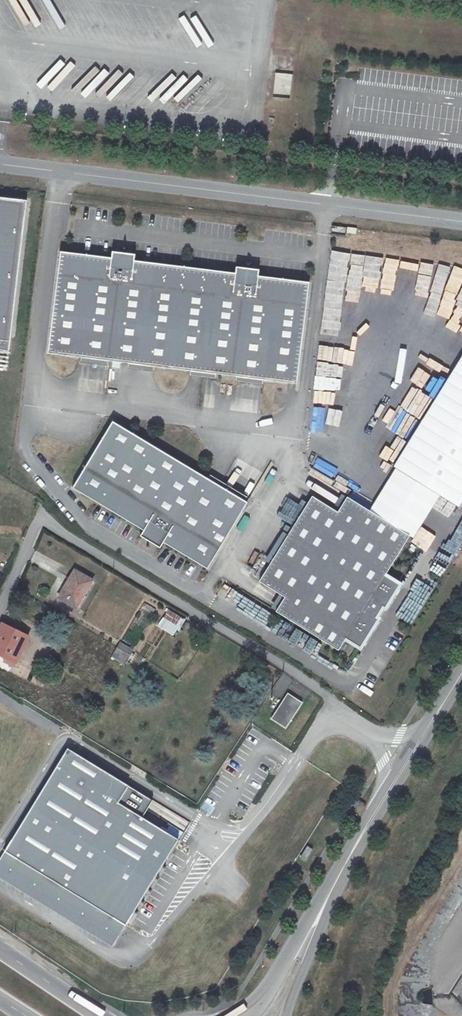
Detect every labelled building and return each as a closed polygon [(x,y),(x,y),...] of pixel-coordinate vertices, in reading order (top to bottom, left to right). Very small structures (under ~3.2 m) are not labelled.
[(15,313),(29,202),(0,198),(0,311),(15,313)] [(347,233),(348,228),(332,226),(331,235),(347,236),(347,233)] [(293,384),(306,283),(254,276),(255,270),(232,267),(232,273),(130,261),(131,255),(108,252),(108,258),(56,251),(43,353),(293,384)] [(352,283),(354,270),(332,268),(330,280),(352,283)] [(13,333),(15,313),(0,311),(0,331),(13,333)] [(395,465),(398,467),(441,494),(459,505),(461,501),(461,358),(395,465)] [(113,419),(74,485),(207,565),(246,499),(113,419)] [(441,494),(398,467),(372,509),(410,533),(415,536),(441,494)] [(385,573),(410,533),(372,509),(346,493),(336,508),(311,493),(259,577),(284,593),(275,608),(337,647),(343,638),(360,648),(400,583),(385,573)] [(75,571),(59,598),(75,608),(82,596),(83,597),(92,581),(75,571)] [(169,609),(157,625),(173,637),(185,621),(169,609)] [(0,628),(0,655),(6,658),(4,662),(14,666),(28,636),(2,624),(0,628)] [(126,659),(132,650),(120,643),(115,652),(126,659)] [(126,659),(115,652),(113,656),(124,663),(126,659)] [(288,693),(271,719),(286,728),(302,702),(288,693)] [(7,853),(129,926),(180,840),(142,817),(152,801),(67,749),(7,853)]
